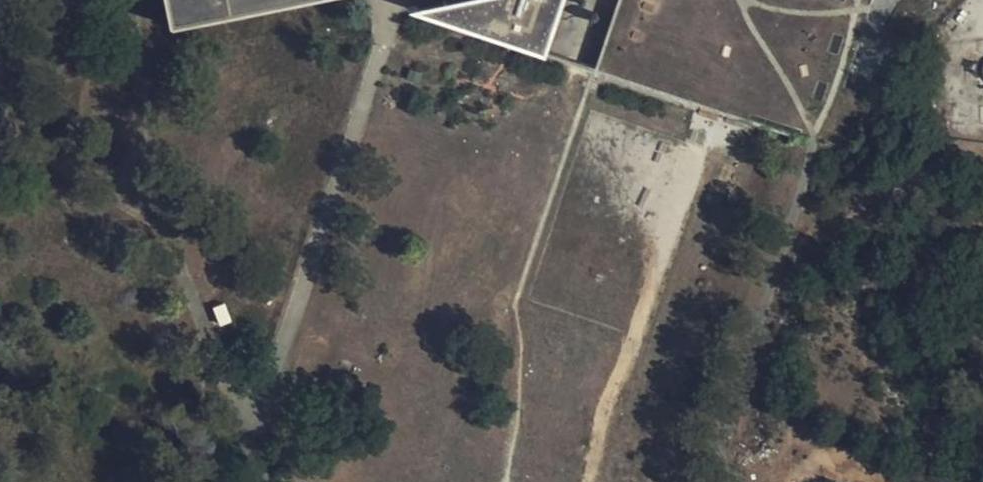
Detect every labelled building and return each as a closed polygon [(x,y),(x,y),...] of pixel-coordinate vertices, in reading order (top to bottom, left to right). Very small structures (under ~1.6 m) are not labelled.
[(170,26),(171,26),(172,27),(304,0),(165,0),(170,26)] [(563,0),(445,0),(420,5),(418,11),(545,53),(563,0)] [(596,71),(654,90),(809,142),(841,43),(856,0),(620,0),(596,71)]
